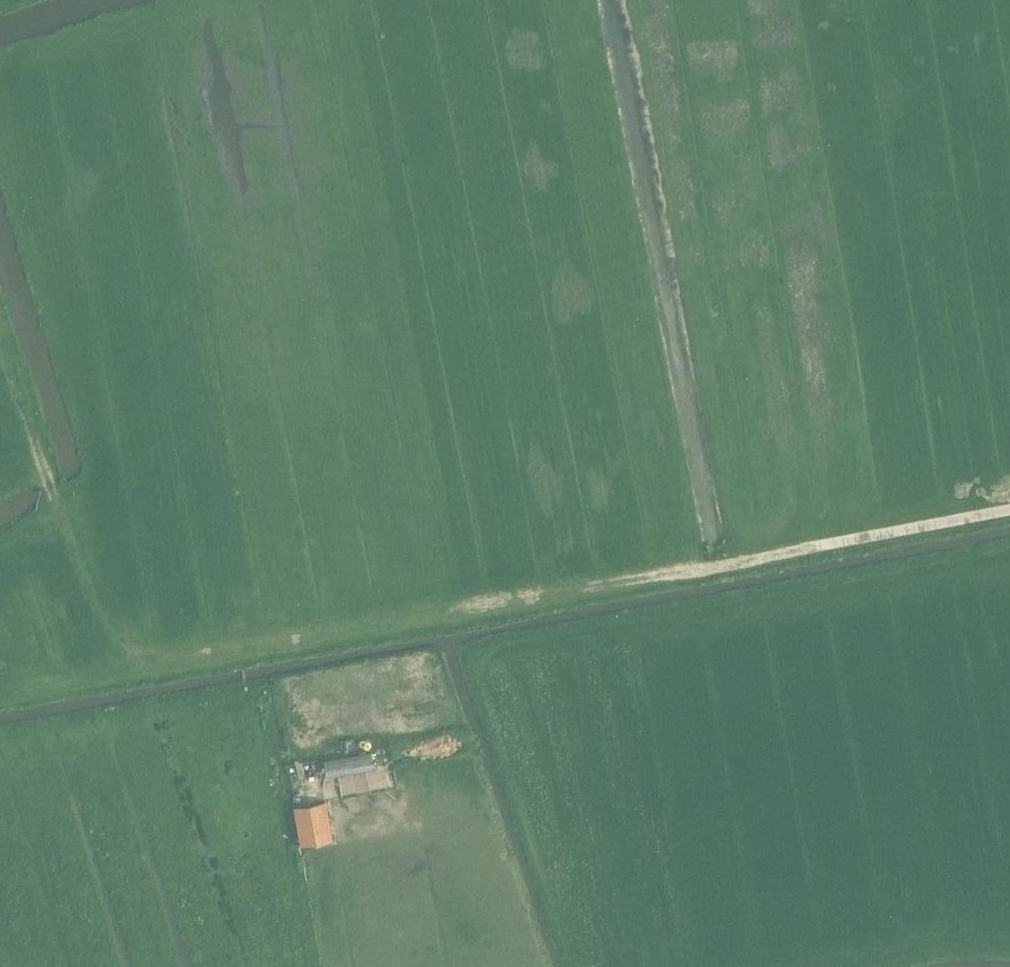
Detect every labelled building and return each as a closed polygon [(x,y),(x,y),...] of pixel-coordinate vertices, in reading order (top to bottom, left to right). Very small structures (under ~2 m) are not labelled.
[(328,776),(375,768),(372,751),(325,759),(328,776)] [(294,807),(301,847),(333,841),(326,802),(294,807)]
